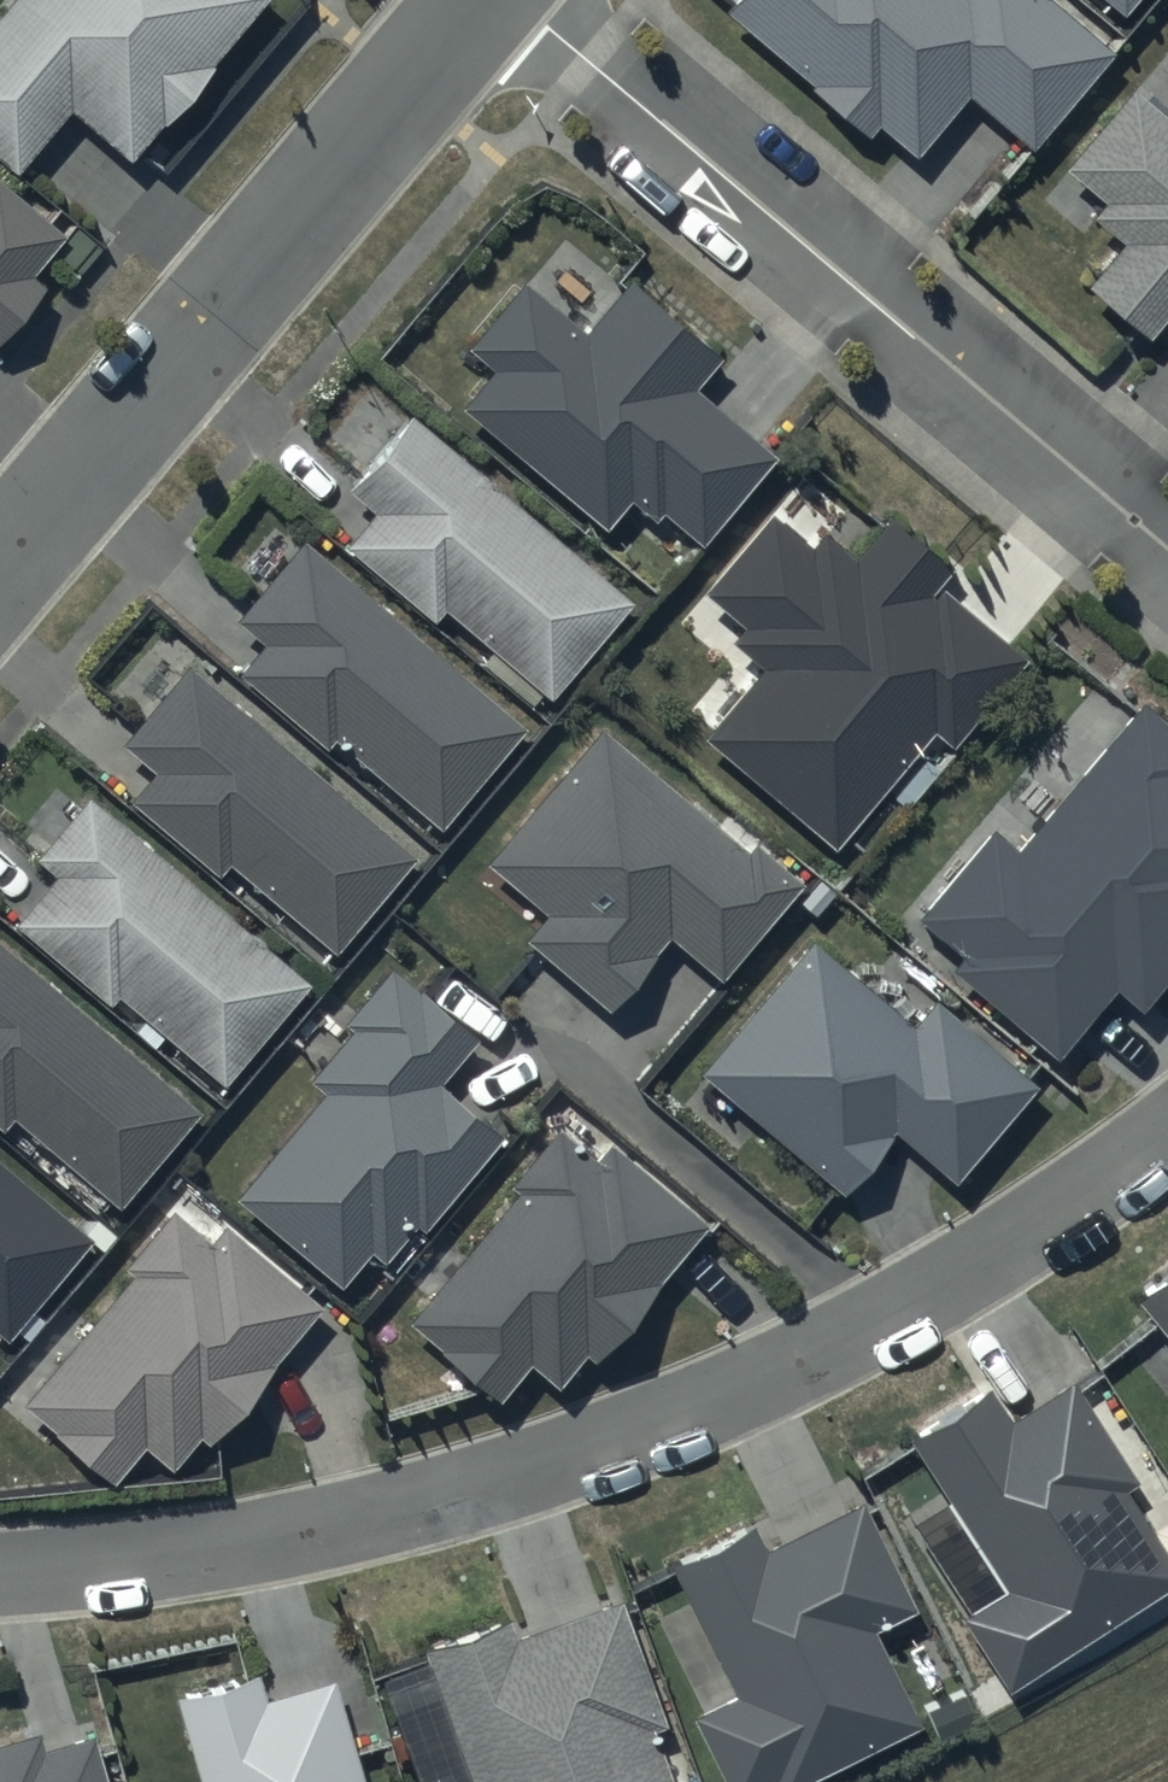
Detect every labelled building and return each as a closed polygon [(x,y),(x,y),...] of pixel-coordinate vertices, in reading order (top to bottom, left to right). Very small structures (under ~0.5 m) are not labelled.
[(0,21),(0,158),(24,178),(75,118),(135,168),(277,0),(17,0),(0,21)] [(728,16),(875,138),(882,131),(920,163),(973,100),(1034,152),(1116,54),(1052,0),(741,0),(728,16)] [(1120,9),(1128,0),(1110,0),(1120,9)] [(1137,95),(1071,173),(1109,205),(1097,219),(1129,245),(1093,289),(1153,339),(1167,323),(1167,324),(1167,121),(1137,95)] [(0,175),(0,345),(48,289),(32,276),(68,234),(0,175)] [(724,359),(630,281),(586,334),(529,286),(473,353),(498,374),(465,414),(609,535),(635,504),(658,523),(666,513),(706,547),(779,459),(697,391),(724,359)] [(629,595),(406,405),(342,487),(369,510),(342,541),(430,616),(441,603),(546,693),(629,595)] [(959,574),(891,518),(857,559),(828,535),(814,552),(773,518),(708,598),(748,630),(736,646),(766,670),(708,742),(838,846),(934,729),(954,746),(1026,657),(945,591),(959,574)] [(530,731),(307,540),(238,621),(268,646),(243,675),(331,750),(338,743),(443,833),(530,731)] [(412,849),(189,660),(120,738),(153,766),(127,796),(214,870),(224,860),(328,948),(412,849)] [(1143,700),(1022,846),(998,826),(918,921),(964,959),(952,972),(1061,1063),(1119,993),(1143,1013),(1167,983),(1167,721),(1143,700)] [(751,858),(604,731),(489,865),(548,916),(524,943),(612,1019),(674,947),(722,988),(808,888),(760,847),(751,858)] [(308,978),(86,791),(36,855),(53,871),(12,917),(107,999),(114,990),(222,1080),(308,978)] [(0,940),(0,1125),(12,1111),(118,1200),(197,1106),(0,940)] [(916,1028),(816,944),(704,1077),(844,1195),(896,1133),(959,1186),(1039,1090),(937,1004),(916,1028)] [(482,1041),(393,967),(344,1027),(351,1033),(311,1081),(327,1094),(238,1202),(342,1289),(373,1252),(386,1263),(418,1224),(429,1233),(507,1139),(444,1087),(482,1041)] [(709,1230),(611,1149),(600,1163),(560,1130),(512,1188),(519,1194),(407,1328),(501,1406),(534,1367),(559,1388),(587,1354),(598,1363),(709,1230)] [(0,1157),(0,1329),(2,1331),(87,1231),(0,1157)] [(214,1243),(175,1210),(125,1269),(136,1279),(25,1409),(117,1486),(149,1449),(175,1472),(202,1440),(210,1447),(329,1307),(231,1224),(214,1243)] [(1139,1303),(1167,1338),(1167,1280),(1139,1303)] [(911,1444),(1008,1595),(965,1623),(1011,1695),(1167,1594),(1167,1551),(1130,1493),(1140,1486),(1076,1387),(1013,1428),(990,1393),(911,1444)] [(672,1566),(741,1699),(696,1722),(727,1781),(776,1781),(778,1781),(818,1781),(925,1727),(877,1634),(918,1613),(863,1507),(766,1557),(750,1526),(672,1566)] [(655,1733),(670,1727),(625,1606),(518,1645),(509,1620),(422,1652),(470,1781),(673,1781),(655,1733)] [(177,1698),(201,1781),(367,1781),(338,1682),(269,1702),(261,1674),(177,1698)] [(0,1748),(0,1781),(108,1781),(96,1742),(46,1757),(39,1736),(0,1748)]
